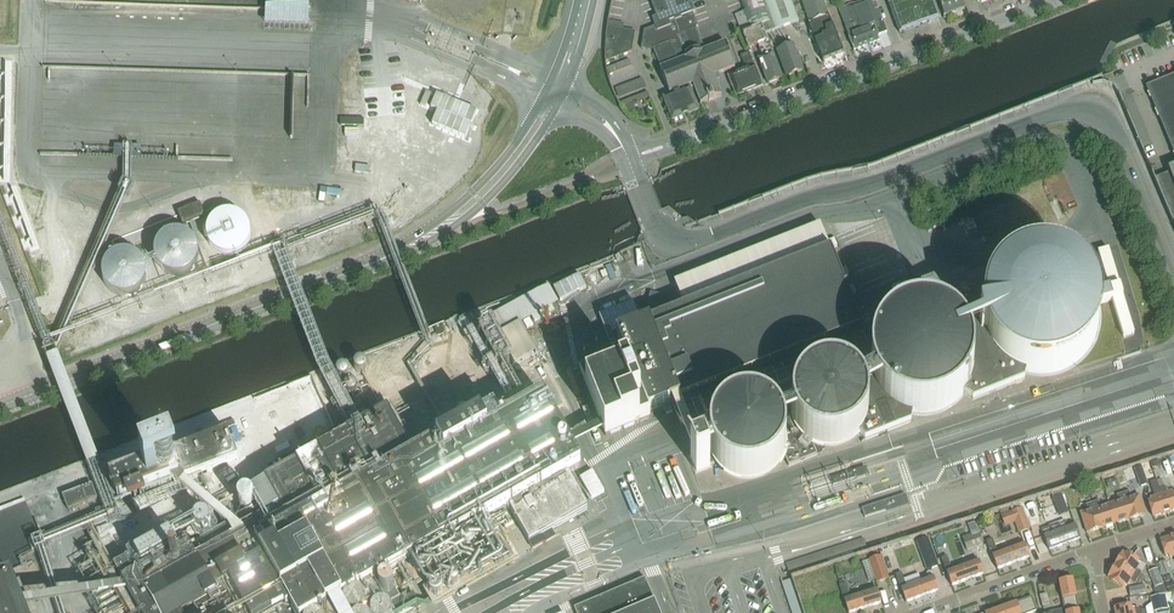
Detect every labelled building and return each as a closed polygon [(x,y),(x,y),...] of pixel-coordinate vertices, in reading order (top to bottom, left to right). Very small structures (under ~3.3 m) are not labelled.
[(672,121),(699,110),(685,73),(689,72),(661,0),(650,0),(657,17),(652,18),(655,26),(644,31),(641,46),(653,48),(661,68),(660,69),(669,92),(665,93),(666,97),(663,98),(672,121)] [(689,72),(701,104),(708,101),(709,103),(715,100),(715,99),(722,96),(716,80),(721,79),(719,75),(736,68),(725,43),(705,51),(696,27),(698,27),(693,13),(695,12),(691,0),(661,0),(689,72)] [(751,30),(742,33),(749,49),(758,46),(762,57),(759,58),(768,83),(782,78),(765,34),(799,21),(792,0),(740,0),(743,8),(751,30)] [(842,50),(829,16),(830,16),(824,0),(801,0),(809,23),(811,23),(812,26),(809,27),(823,62),(844,55),(842,50)] [(845,27),(854,50),(880,40),(878,36),(887,32),(876,2),(872,3),(871,0),(865,0),(847,6),(849,13),(848,13),(851,21),(850,22),(851,25),(845,27)] [(901,32),(941,18),(934,0),(888,0),(900,33),(901,32)] [(945,17),(965,9),(962,0),(939,0),(945,17)] [(167,4),(121,5),(121,14),(167,13),(167,4)] [(306,25),(307,5),(262,4),(262,24),(306,25)] [(750,30),(743,12),(735,15),(742,33),(750,30)] [(635,32),(607,27),(606,37),(605,51),(605,55),(605,59),(606,62),(631,53),(632,53),(635,32)] [(778,51),(787,76),(803,70),(793,45),(778,51)] [(737,96),(748,91),(763,86),(755,65),(754,66),(749,53),(741,56),(746,69),(727,76),(731,86),(733,86),(737,96)] [(629,61),(607,69),(609,76),(631,67),(629,61)] [(293,74),(293,102),(307,102),(308,74),(293,74)] [(1146,87),(1173,155),(1173,75),(1146,87)] [(644,77),(616,88),(624,106),(651,95),(644,77)] [(466,138),(477,112),(437,95),(431,108),(438,111),(433,124),(466,138)] [(1168,169),(1170,174),(1156,180),(1173,224),(1173,166),(1168,169)] [(200,204),(178,212),(183,226),(205,217),(200,204)] [(207,232),(207,234),(207,236),(207,238),(207,240),(208,242),(209,243),(210,245),(211,247),(212,249),(214,250),(215,251),(217,252),(219,253),(221,254),(223,255),(225,255),(227,256),(229,256),(231,256),(233,255),(235,255),(237,254),(239,253),(240,252),(242,251),(244,250),(245,249),(246,247),(247,245),(248,243),(249,242),(250,240),(250,238),(251,236),(251,234),(251,232),(250,230),(250,228),(249,226),(248,224),(247,222),(246,220),(245,219),(244,217),(242,216),(240,215),(239,214),(237,213),(235,212),(233,212),(231,212),(229,211),(227,212),(225,212),(223,212),(221,213),(219,214),(217,215),(215,216),(214,217),(212,219),(211,220),(210,222),(209,224),(208,226),(207,228),(207,230),(207,232)] [(851,296),(910,277),(890,217),(831,237),(851,296)] [(611,362),(583,373),(606,436),(652,419),(650,413),(670,406),(670,404),(860,330),(860,328),(862,328),(856,315),(820,224),(674,283),(684,309),(639,327),(639,326),(619,334),(619,335),(617,336),(622,350),(615,353),(611,355),(608,356),(611,362)] [(155,252),(155,254),(155,256),(155,258),(155,260),(156,262),(157,264),(158,266),(159,267),(160,269),(162,270),(163,272),(165,273),(167,274),(169,275),(171,275),(173,276),(175,276),(177,276),(179,276),(181,276),(183,275),(185,275),(187,274),(188,273),(190,272),(192,270),(193,269),(194,267),(196,266),(197,264),(197,262),(198,260),(198,258),(199,256),(199,254),(199,252),(198,250),(198,248),(197,246),(197,244),(196,242),(194,241),(193,239),(192,238),(190,236),(188,235),(187,234),(185,233),(183,233),(181,232),(179,232),(177,232),(175,232),(173,232),(171,233),(169,233),(167,234),(165,235),(163,236),(162,238),(160,239),(159,241),(158,242),(157,244),(156,246),(155,248),(155,250),(155,252)] [(1107,250),(1097,253),(1123,339),(1133,336),(1107,250)] [(103,272),(103,274),(103,276),(103,278),(103,280),(104,282),(105,284),(106,286),(107,288),(108,289),(110,291),(111,292),(113,293),(115,294),(117,295),(119,296),(121,296),(123,296),(125,296),(127,296),(129,296),(131,296),(133,295),(135,294),(136,293),(138,292),(140,291),(141,289),(142,288),(144,286),(144,284),(145,282),(146,280),(146,278),(147,276),(147,274),(147,272),(146,270),(146,268),(145,266),(144,264),(143,263),(142,261),(141,259),(140,258),(138,257),(136,255),(135,254),(133,254),(131,253),(129,252),(127,252),(125,252),(123,252),(121,252),(119,253),(117,254),(115,254),(113,255),(111,257),(110,258),(108,259),(107,261),(106,263),(105,264),(104,266),(103,268),(103,270),(103,272)] [(985,314),(985,317),(985,320),(986,324),(986,327),(987,330),(988,333),(989,337),(990,340),(991,343),(993,346),(995,348),(996,351),(998,354),(1001,356),(1003,358),(1006,361),(1008,363),(1011,365),(1014,366),(1017,368),(1020,369),(1023,371),(1026,372),(1029,372),(1032,373),(1035,374),(1039,374),(1042,374),(1045,374),(1049,374),(1052,373),(1055,372),(1058,372),(1062,371),(1065,369),(1068,368),(1071,366),(1073,365),(1076,363),(1079,361),(1081,358),(1084,356),(1086,354),(1088,351),(1090,348),(1091,346),(1093,343),(1094,340),(1096,337),(1097,333),(1097,330),(1098,327),(1099,324),(1099,320),(1099,317),(1099,314),(1099,310),(1098,307),(1097,304),(1097,301),(1096,298),(1094,295),(1093,292),(1091,289),(1090,286),(1088,283),(1086,280),(1084,278),(1081,276),(1079,273),(1076,271),(1073,270),(1071,268),(1068,266),(1065,265),(1062,264),(1058,263),(1055,262),(1052,261),(1049,261),(1045,260),(1042,260),(1039,260),(1035,261),(1032,261),(1029,262),(1026,263),(1023,264),(1020,265),(1017,266),(1014,268),(1011,270),(1008,271),(1006,273),(1003,276),(1001,278),(998,280),(996,283),(995,286),(993,289),(991,292),(990,295),(989,298),(988,301),(987,304),(986,307),(986,310),(985,314)] [(553,289),(560,302),(586,289),(579,276),(553,289)] [(679,299),(650,294),(648,305),(676,310),(679,299)] [(633,303),(599,316),(611,347),(608,348),(611,355),(615,353),(614,349),(619,347),(613,333),(626,328),(624,321),(638,316),(633,303)] [(874,378),(875,381),(876,384),(877,387),(879,389),(880,392),(882,394),(884,397),(886,399),(888,401),(890,403),(893,405),(895,407),(898,409),(901,410),(904,411),(906,412),(909,413),(912,414),(915,415),(918,415),(922,415),(925,415),(928,415),(931,414),(934,414),(937,413),(940,412),(943,411),(945,409),(948,408),(951,406),(953,405),(956,403),(958,401),(960,398),(962,396),(964,393),(966,391),(967,388),(968,385),(970,383),(971,380),(971,377),(972,374),(973,371),(973,368),(973,364),(973,361),(973,358),(972,355),(971,352),(971,349),(970,346),(968,343),(967,341),(965,338),(964,335),(962,333),(960,330),(958,328),(955,326),(953,324),(950,322),(948,321),(945,319),(942,318),(939,317),(936,316),(933,315),(930,315),(927,314),(924,314),(921,314),(918,314),(915,315),(912,315),(909,316),(906,317),(903,318),(900,319),(896,321),(894,323),(891,325),(889,327),(887,329),(885,331),(883,333),(881,335),(880,338),(878,340),(877,343),(876,345),(875,348),(874,351),(873,353),(873,356),(872,359),(872,362),(872,364),(872,367),(872,370),(873,373),(873,375),(874,378)] [(515,366),(537,353),(520,324),(498,336),(515,366)] [(394,389),(395,356),(363,355),(362,389),(376,389),(376,388),(394,389)] [(510,393),(518,389),(509,373),(501,377),(510,393)] [(868,413),(868,411),(868,408),(867,406),(867,403),(866,401),(866,398),(865,396),(863,394),(862,391),(861,389),(859,387),(857,385),(856,383),(853,382),(851,380),(849,379),(847,377),(844,376),(842,375),(839,375),(837,374),(834,374),(831,374),(829,374),(826,374),(823,375),(821,375),(818,376),(816,377),(813,378),(811,379),(809,381),(807,383),(805,384),(803,386),(801,388),(800,391),(798,393),(797,395),(796,398),(795,400),(794,403),(794,406),(794,408),(794,411),(794,414),(794,417),(795,419),(795,422),(796,424),(797,427),(798,429),(800,431),(801,433),(803,435),(805,437),(807,439),(809,441),(811,442),(813,443),(816,445),(818,446),(821,446),(823,447),(826,447),(828,448),(831,448),(834,448),(836,447),(839,447),(841,446),(844,445),(846,444),(849,443),(851,442),(853,440),(855,439),(857,437),(859,435),(860,433),(862,431),(863,429),(864,426),(865,424),(866,421),(867,419),(867,416),(868,413)] [(480,418),(482,419),(494,411),(497,416),(498,414),(500,413),(501,412),(502,410),(503,408),(504,407),(505,405),(505,403),(505,401),(505,399),(505,397),(505,395),(505,393),(504,392),(503,390),(502,388),(501,387),(500,385),(498,384),(497,383),(495,382),(494,381),(492,380),(490,380),(489,379),(487,379),(485,379),(483,379),(482,379),(480,380),(478,380),(476,381),(475,382),(473,383),(471,384),(470,386),(469,387),(468,389),(467,391),(466,392),(466,394),(465,396),(465,398),(465,400),(465,402),(466,404),(466,406),(467,407),(468,409),(469,411),(470,412),(471,414),(473,415),(474,416),(476,417),(478,418),(480,418)] [(786,446),(786,444),(786,441),(786,438),(785,436),(785,434),(784,431),(783,429),(782,426),(781,424),(779,422),(778,420),(776,418),(774,416),(772,414),(770,413),(768,411),(765,410),(763,409),(761,408),(758,407),(756,407),(753,406),(750,406),(748,406),(745,406),(742,407),(740,407),(737,408),(735,409),(732,410),(730,411),(728,413),(726,414),(724,416),(722,418),(720,419),(718,422),(717,424),(716,426),(715,428),(714,431),(713,433),(712,436),(712,438),(711,441),(711,444),(711,446),(712,449),(712,452),(713,454),(714,457),(715,459),(716,461),(717,464),(719,466),(720,468),(722,470),(724,472),(726,473),(728,475),(731,476),(733,478),(736,479),(738,479),(741,480),(743,481),(746,481),(749,481),(751,481),(754,481),(757,480),(759,479),(762,479),(764,478),(767,476),(769,475),(771,474),(773,472),(775,470),(777,468),(779,466),(780,464),(781,462),(783,459),(784,457),(784,454),(785,452),(786,449),(786,446)] [(497,416),(494,411),(482,419),(451,436),(458,448),(420,469),(413,458),(388,413),(264,482),(265,483),(251,491),(266,518),(280,510),(290,527),(263,542),(251,522),(248,523),(246,520),(239,507),(235,500),(214,512),(231,541),(197,560),(188,544),(122,582),(139,612),(191,612),(219,597),(216,592),(224,588),(229,585),(245,612),(278,612),(285,609),(287,612),(291,610),(293,612),(323,612),(440,547),(509,508),(529,543),(587,510),(567,475),(529,407),(501,423),(497,416)] [(110,504),(127,498),(130,506),(147,500),(146,498),(187,481),(239,460),(228,433),(102,481),(110,504)] [(697,472),(710,467),(705,453),(691,458),(697,472)] [(1134,468),(1140,486),(1149,483),(1142,465),(1134,468)] [(604,492),(593,472),(580,478),(592,499),(604,492)] [(1128,475),(1132,489),(1139,487),(1135,473),(1128,475)] [(835,489),(856,483),(854,476),(833,483),(835,489)] [(1119,485),(1116,478),(1107,481),(1109,488),(1119,485)] [(1166,513),(1173,510),(1173,493),(1172,494),(1171,491),(1167,492),(1163,479),(1156,481),(1166,513)] [(1151,483),(1155,496),(1150,498),(1151,500),(1148,501),(1152,517),(1166,513),(1156,481),(1151,483)] [(69,510),(98,499),(92,485),(64,496),(69,510)] [(1122,494),(1130,520),(1144,515),(1138,494),(1131,497),(1129,491),(1122,494)] [(906,494),(862,509),(865,517),(886,511),(886,513),(909,506),(906,494)] [(1052,498),(1059,516),(1069,512),(1062,494),(1052,498)] [(1109,503),(1115,524),(1130,520),(1122,494),(1117,495),(1119,500),(1109,503)] [(239,505),(239,507),(241,509),(243,511),(246,512),(248,512),(251,511),(252,510),(254,508),(255,506),(255,504),(255,501),(254,499),(252,497),(250,496),(247,495),(244,496),(242,497),(240,499),(239,501),(239,502),(239,505)] [(1101,529),(1115,524),(1109,503),(1100,506),(1099,501),(1093,503),(1101,529)] [(1086,505),(1088,510),(1080,512),(1086,533),(1101,529),(1093,503),(1086,505)] [(1011,512),(1019,534),(1031,530),(1023,508),(1011,512)] [(1080,539),(1075,525),(1068,528),(1065,521),(1043,529),(1043,530),(1045,536),(1044,536),(1049,550),(1050,550),(1074,541),(1080,539)] [(968,525),(971,534),(978,532),(975,523),(968,525)] [(968,536),(972,551),(984,547),(979,532),(968,536)] [(1173,562),(1173,536),(1160,540),(1165,557),(1169,556),(1169,558),(1172,557),(1173,562)] [(917,543),(927,571),(938,567),(928,539),(917,543)] [(1024,545),(998,554),(992,539),(986,542),(992,558),(993,558),(997,570),(998,569),(1029,558),(1030,558),(1025,544),(1024,545)] [(1123,552),(1120,556),(1115,565),(1138,578),(1140,574),(1141,573),(1136,570),(1140,564),(1137,563),(1139,561),(1127,553),(1126,554),(1123,552)] [(978,561),(952,571),(947,556),(946,556),(941,558),(947,574),(951,586),(952,586),(983,575),(984,574),(979,561),(978,561)] [(877,584),(889,580),(881,557),(869,561),(877,584)] [(1166,561),(1158,563),(1163,575),(1170,572),(1166,561)] [(1138,578),(1115,565),(1107,577),(1111,580),(1123,588),(1124,586),(1126,587),(1130,581),(1135,584),(1138,578)] [(1163,584),(1157,568),(1149,572),(1155,587),(1153,588),(1156,596),(1168,592),(1164,584),(1163,584)] [(907,588),(901,573),(895,575),(901,591),(906,603),(907,603),(938,591),(934,578),(933,578),(907,588)] [(0,580),(0,612),(31,612),(14,574),(0,580)] [(643,578),(574,607),(576,612),(658,612),(643,578)] [(792,578),(783,581),(793,612),(803,612),(792,578)] [(1079,610),(1073,580),(1073,579),(1059,582),(1064,609),(1049,612),(1066,612),(1079,610)] [(877,590),(850,599),(845,583),(839,585),(844,601),(845,601),(848,612),(850,612),(881,603),(881,604),(881,603),(877,590)] [(1130,597),(1146,594),(1144,585),(1128,588),(1130,597)] [(1169,611),(1172,593),(1150,598),(1154,612),(1156,611),(1156,612),(1161,612),(1169,611)] [(1036,611),(1037,611),(1031,597),(988,612),(1030,612),(1036,611)]
